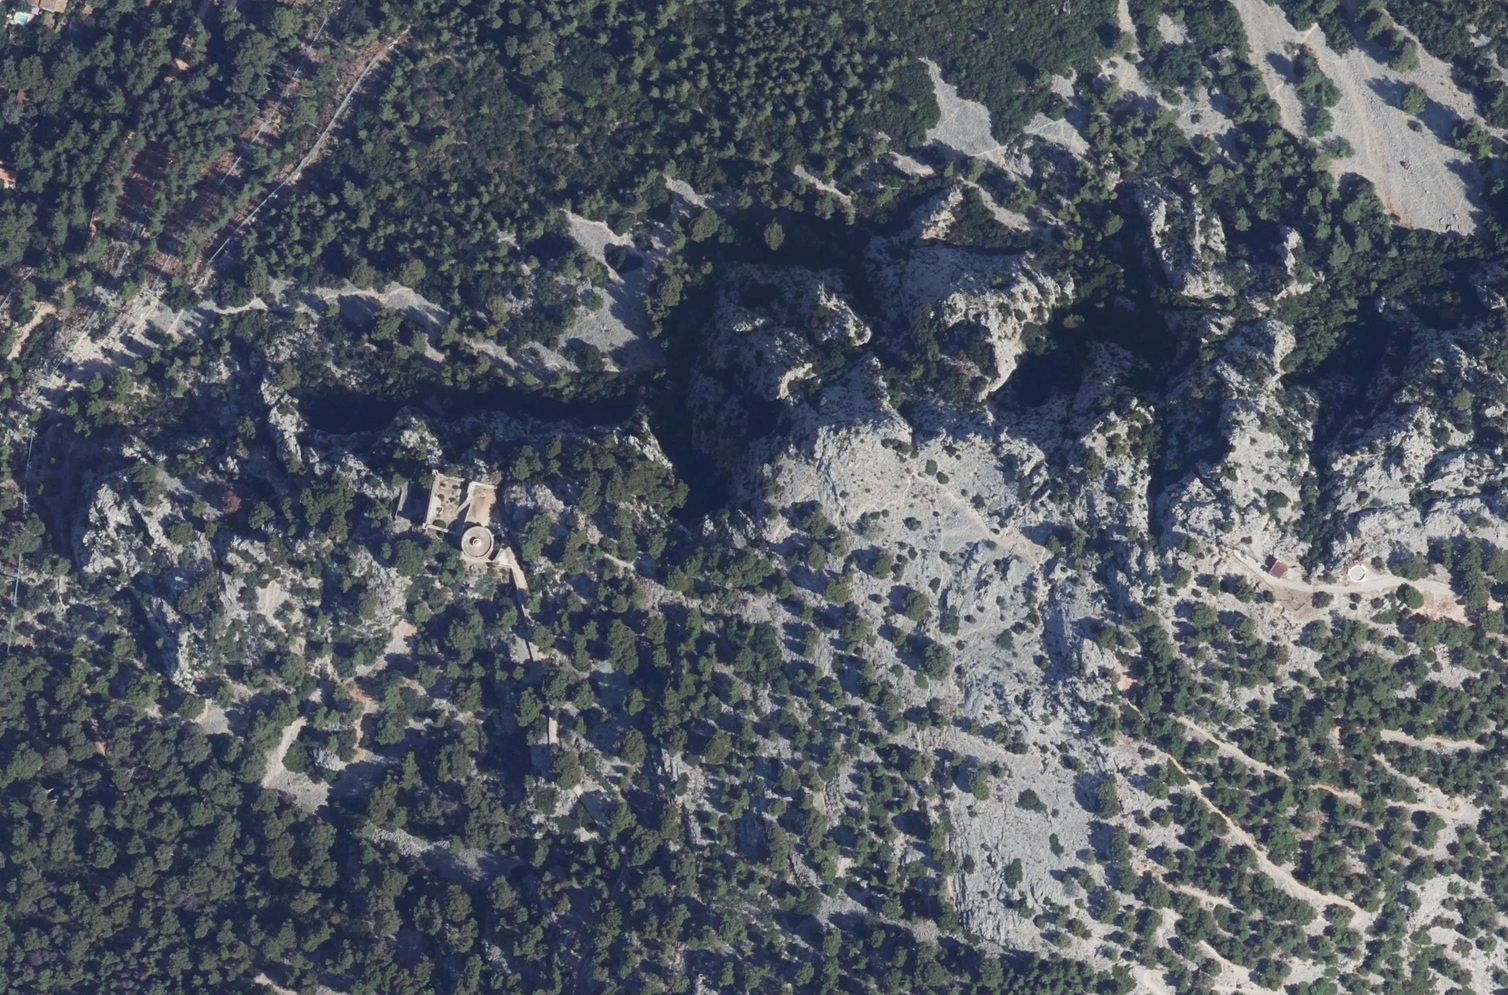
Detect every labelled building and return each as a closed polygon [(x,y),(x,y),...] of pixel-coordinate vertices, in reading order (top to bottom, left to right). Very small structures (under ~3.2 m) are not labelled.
[(64,13),(68,0),(16,0),(64,13)] [(19,164),(0,160),(0,178),(15,181),(19,164)] [(487,524),(492,528),(494,533),(502,531),(511,530),(500,486),(470,478),(435,469),(434,467),(434,465),(429,464),(429,468),(432,469),(433,471),(425,520),(423,521),(421,521),(421,524),(425,525),(425,523),(426,522),(462,533),(462,531),(466,526),(470,523),(476,521),(482,522),(487,524)] [(466,551),(471,554),(476,555),(482,555),(487,553),(491,549),(494,545),(495,539),(494,533),(492,528),(487,524),(482,522),(476,521),(470,523),(466,526),(462,531),(462,533),(461,536),(461,542),(463,547),(466,551)] [(1276,558),(1270,565),(1270,566),(1278,573),(1285,565),(1276,558)]
